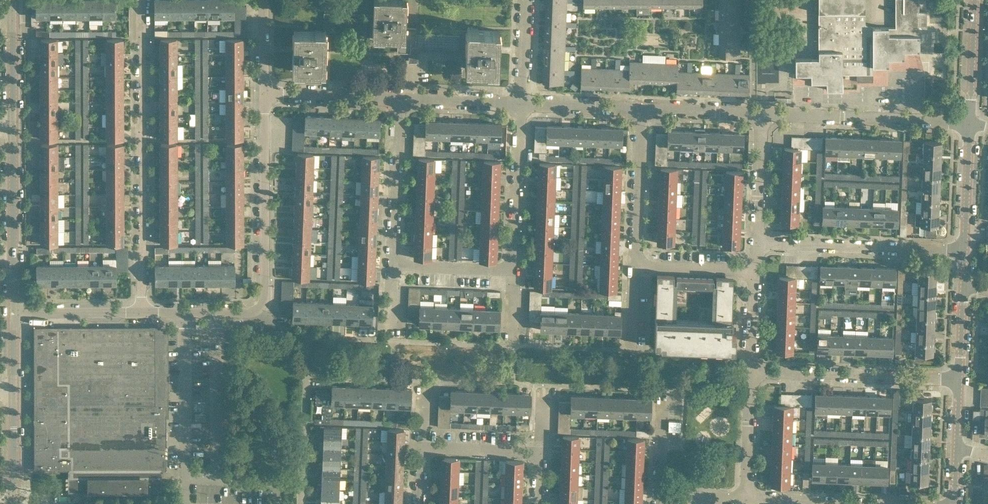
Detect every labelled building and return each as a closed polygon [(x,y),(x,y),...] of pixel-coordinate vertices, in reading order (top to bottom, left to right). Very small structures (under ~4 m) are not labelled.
[(49,0),(36,0),(36,16),(49,16),(49,0)] [(49,16),(63,16),(63,0),(49,0),(49,16)] [(63,16),(76,16),(76,0),(63,0),(63,16)] [(76,16),(89,16),(89,0),(76,0),(76,16)] [(89,16),(102,16),(102,0),(89,0),(89,16)] [(102,16),(116,16),(116,0),(102,0),(102,16)] [(168,16),(168,0),(155,0),(155,16),(168,16)] [(181,16),(181,0),(168,0),(168,16),(181,16)] [(194,16),(194,0),(181,0),(181,16),(194,16)] [(208,16),(207,0),(194,0),(194,16),(208,16)] [(221,16),(221,0),(207,0),(208,16),(221,16)] [(234,5),(234,0),(221,0),(221,16),(234,16),(234,11),(234,5)] [(462,52),(465,52),(465,68),(486,68),(486,69),(497,70),(499,29),(478,29),(478,28),(467,27),(466,29),(405,26),(406,0),(374,0),(372,38),(383,38),(383,37),(388,38),(387,41),(397,42),(397,51),(410,52),(410,45),(462,47),(462,52)] [(546,10),(566,11),(567,2),(567,0),(546,0),(546,10)] [(719,8),(740,8),(740,0),(719,0),(719,8)] [(795,58),(795,74),(811,74),(811,81),(826,81),(826,89),(842,89),(842,74),(857,74),(857,81),(873,81),(873,66),(888,66),(888,58),(904,58),(904,50),(919,50),(919,34),(919,27),(927,27),(927,11),(919,11),(919,0),(895,0),(895,26),(872,26),(865,23),(865,0),(818,0),(818,58),(795,58)] [(719,8),(719,20),(740,20),(740,8),(719,8)] [(546,10),(545,22),(566,23),(566,21),(566,11),(546,10)] [(719,20),(719,32),(740,32),(740,20),(719,20)] [(545,22),(545,34),(565,35),(566,26),(566,23),(545,22)] [(292,70),(303,70),(303,69),(324,70),(326,30),(315,29),(315,30),(293,29),(293,30),(294,30),(292,70)] [(719,32),(719,44),(740,44),(740,32),(719,32)] [(545,34),(544,46),(565,47),(565,45),(565,35),(545,34)] [(160,38),(160,51),(176,51),(176,38),(160,38)] [(227,39),(219,39),(219,51),(227,51),(242,51),(242,38),(232,38),(227,38),(227,39)] [(41,39),(41,51),(57,51),(57,39),(41,39)] [(107,39),(107,51),(123,51),(123,39),(107,39)] [(758,42),(757,42),(757,50),(758,50),(764,50),(772,50),(780,50),(780,42),(758,42)] [(740,44),(719,44),(719,56),(740,56),(740,44)] [(544,46),(544,58),(564,59),(565,50),(565,47),(544,46)] [(41,51),(41,64),(57,64),(57,51),(41,51)] [(106,52),(101,52),(101,63),(106,63),(107,63),(107,64),(123,64),(123,51),(107,51),(107,52),(106,52)] [(160,51),(160,64),(176,63),(176,51),(160,51)] [(227,51),(227,63),(242,63),(242,51),(227,51)] [(544,58),(543,70),(564,71),(564,69),(564,59),(544,58)] [(635,81),(645,82),(646,61),(629,61),(629,69),(628,89),(631,89),(635,86),(635,81)] [(645,82),(661,83),(662,62),(646,61),(645,82)] [(674,91),(677,91),(678,71),(678,63),(662,62),(661,83),(671,83),(671,87),(674,91)] [(160,64),(161,76),(176,76),(176,63),(160,64)] [(227,63),(227,76),(242,76),(242,63),(227,63)] [(41,64),(41,76),(57,76),(57,64),(41,64)] [(107,64),(107,76),(123,76),(123,64),(107,64)] [(580,87),(593,88),(593,67),(591,67),(581,67),(580,87)] [(593,88),(605,88),(606,68),(596,67),(593,67),(593,88)] [(605,88),(617,89),(618,68),(615,68),(606,68),(605,88)] [(617,89),(628,89),(629,69),(620,68),(618,68),(617,89)] [(564,71),(543,70),(543,83),(563,83),(564,74),(564,71)] [(677,91),(688,92),(689,71),(687,71),(678,71),(677,91)] [(688,92),(701,92),(701,72),(692,71),(689,71),(688,92)] [(701,92),(713,93),(713,72),(711,72),(701,72),(701,92)] [(713,93),(725,93),(725,73),(716,72),(713,72),(713,93)] [(725,93),(737,94),(737,73),(735,73),(725,73),(725,93)] [(737,73),(737,94),(749,94),(750,74),(740,73),(737,73)] [(41,76),(41,88),(57,88),(57,76),(41,76)] [(107,76),(107,88),(123,88),(123,76),(107,76)] [(161,76),(161,88),(176,88),(176,76),(161,76)] [(227,76),(227,88),(242,88),(242,76),(227,76)] [(41,88),(41,101),(57,101),(57,88),(41,88)] [(107,88),(107,101),(123,101),(123,88),(107,88)] [(161,88),(161,101),(176,101),(176,88),(161,88)] [(227,88),(227,101),(242,100),(242,88),(227,88)] [(227,101),(227,113),(242,113),(242,100),(227,101)] [(41,101),(41,113),(57,113),(57,101),(41,101)] [(107,101),(107,113),(123,113),(123,101),(107,101)] [(161,101),(161,113),(176,113),(176,101),(161,101)] [(41,113),(41,126),(57,126),(57,113),(41,113)] [(107,113),(107,126),(123,126),(123,113),(107,113)] [(161,113),(161,126),(177,126),(176,113),(161,113)] [(227,113),(227,125),(242,125),(242,113),(227,113)] [(304,126),(304,131),(310,131),(309,137),(317,138),(317,132),(317,116),(305,115),(305,120),(304,126)] [(330,116),(317,116),(317,132),(329,132),(330,116)] [(342,117),(330,116),(329,132),(341,133),(342,117)] [(342,126),(341,133),(342,133),(342,139),(354,139),(354,133),(355,117),(342,117),(342,126)] [(367,118),(355,117),(354,133),(366,134),(367,118)] [(380,118),(367,118),(366,134),(379,134),(380,118)] [(425,130),(425,136),(438,137),(438,121),(426,120),(425,123),(425,126),(425,130)] [(438,121),(438,137),(450,137),(451,121),(438,121)] [(451,126),(450,137),(451,137),(451,143),(462,143),(463,138),(463,126),(463,122),(451,121),(451,126)] [(463,122),(463,138),(475,138),(476,122),(463,122)] [(476,122),(475,138),(488,139),(488,123),(476,122)] [(488,139),(487,145),(500,146),(500,139),(501,126),(501,123),(488,123),(488,126),(488,139)] [(242,125),(227,125),(227,138),(242,138),(242,125)] [(547,133),(547,139),(546,141),(559,141),(560,126),(547,125),(547,127),(547,133)] [(57,126),(41,126),(41,138),(57,138),(57,126)] [(123,126),(107,126),(107,138),(123,138),(123,126)] [(177,126),(161,126),(161,138),(177,138),(177,126)] [(560,126),(559,141),(571,142),(572,126),(560,126)] [(572,126),(571,142),(584,142),(584,127),(572,126)] [(584,127),(584,142),(596,143),(597,127),(584,127)] [(597,127),(596,143),(608,144),(609,128),(597,127)] [(609,128),(608,144),(621,144),(622,128),(609,128)] [(693,131),(692,147),(705,148),(705,132),(704,132),(705,129),(698,128),(698,131),(693,131)] [(668,134),(667,140),(667,146),(680,147),(680,131),(668,130),(668,134)] [(693,131),(680,131),(680,147),(692,147),(693,131)] [(718,132),(705,132),(705,148),(717,148),(718,132)] [(730,133),(718,132),(717,148),(730,148),(730,133)] [(743,133),(730,133),(730,148),(742,149),(743,133)] [(825,152),(837,153),(838,137),(825,136),(825,152)] [(837,153),(850,153),(851,137),(838,137),(837,153)] [(850,153),(862,154),(863,138),(851,137),(850,153)] [(862,154),(875,154),(875,138),(863,138),(862,154)] [(875,154),(887,155),(888,139),(875,138),(875,154)] [(888,139),(887,155),(900,155),(901,139),(888,139)] [(923,140),(922,153),(941,154),(941,142),(942,142),(942,141),(923,140)] [(41,144),(41,156),(57,156),(57,143),(41,144)] [(161,143),(161,156),(177,156),(177,143),(161,143)] [(227,143),(227,156),(242,156),(242,143),(227,143)] [(107,144),(107,156),(123,156),(123,144),(107,144)] [(784,147),(784,160),(799,161),(800,148),(797,148),(791,147),(784,147)] [(297,153),(296,165),(312,166),(313,153),(297,153)] [(922,153),(922,165),(941,166),(941,165),(940,165),(941,154),(922,153)] [(362,155),(362,168),(377,169),(378,156),(362,155)] [(41,156),(41,169),(57,169),(57,156),(41,156)] [(107,156),(107,169),(123,169),(123,156),(107,156)] [(161,156),(161,168),(177,168),(177,156),(161,156)] [(227,156),(227,168),(242,168),(242,156),(227,156)] [(418,158),(417,170),(433,171),(441,171),(441,170),(441,159),(434,159),(434,158),(428,158),(418,158)] [(483,160),(483,173),(499,173),(499,161),(483,160)] [(784,160),(783,172),(799,173),(799,161),(784,160)] [(539,163),(539,175),(554,176),(555,163),(539,163)] [(296,165),(296,178),(312,178),(312,166),(296,165)] [(604,165),(604,178),(620,178),(620,166),(604,165)] [(920,165),(919,177),(922,177),(940,178),(940,166),(941,166),(922,165),(920,165)] [(660,167),(660,180),(675,181),(683,181),(683,168),(660,167)] [(161,168),(161,181),(176,181),(177,168),(161,168)] [(227,168),(227,181),(242,181),(242,168),(227,168)] [(362,168),(361,180),(377,181),(377,169),(362,168)] [(41,169),(41,181),(57,181),(57,169),(41,169)] [(107,169),(107,181),(123,181),(123,169),(107,169)] [(417,170),(417,183),(433,183),(433,171),(417,170)] [(725,170),(725,183),(741,183),(741,171),(725,170)] [(783,172),(783,185),(798,185),(799,173),(783,172)] [(483,173),(482,185),(498,186),(499,173),(483,173)] [(539,175),(538,188),(554,188),(554,176),(539,175)] [(922,177),(921,189),(940,190),(940,189),(939,189),(940,178),(922,177)] [(296,178),(295,190),(311,191),(312,178),(296,178)] [(604,178),(603,190),(619,191),(620,178),(604,178)] [(356,180),(355,193),(361,193),(377,193),(377,181),(361,180),(356,180)] [(660,180),(659,192),(675,193),(675,181),(660,180)] [(41,181),(41,193),(57,193),(57,181),(41,181)] [(107,181),(107,193),(123,193),(123,181),(107,181)] [(161,181),(161,193),(176,193),(176,181),(161,181)] [(227,181),(227,193),(242,193),(242,181),(227,181)] [(417,183),(416,195),(432,196),(433,183),(417,183)] [(725,183),(724,195),(740,196),(741,183),(725,183)] [(482,185),(482,198),(498,198),(498,186),(482,185)] [(783,185),(782,197),(798,198),(798,185),(783,185)] [(538,188),(538,200),(553,201),(554,188),(538,188)] [(921,189),(921,201),(939,201),(939,190),(940,190),(921,189)] [(295,190),(295,203),(311,203),(311,191),(295,190)] [(603,190),(603,203),(619,203),(619,191),(603,190)] [(659,192),(659,205),(675,205),(682,206),(682,193),(675,193),(659,192)] [(41,193),(41,206),(57,206),(57,193),(41,193)] [(123,193),(107,193),(107,206),(123,206),(123,193)] [(161,193),(161,206),(176,206),(176,193),(161,193)] [(221,193),(221,206),(227,206),(242,206),(242,193),(227,193),(221,193)] [(361,193),(360,205),(376,206),(377,193),(361,193)] [(416,195),(416,207),(432,208),(432,196),(416,195)] [(724,195),(724,208),(740,208),(740,196),(724,195)] [(782,197),(782,209),(797,210),(798,198),(782,197)] [(482,198),(481,210),(497,211),(498,198),(482,198)] [(538,200),(537,212),(553,213),(553,201),(538,200)] [(848,206),(847,222),(860,223),(860,207),(859,207),(859,201),(849,200),(849,206),(848,206)] [(873,207),(872,223),(884,224),(885,208),(885,202),(873,201),(873,207)] [(921,201),(920,213),(939,213),(938,213),(939,201),(921,201)] [(295,203),(294,215),(310,216),(311,203),(295,203)] [(603,203),(602,215),(618,216),(619,203),(603,203)] [(360,205),(360,218),(376,218),(376,206),(360,205)] [(659,205),(658,217),(674,218),(675,205),(659,205)] [(822,221),(835,221),(835,206),(823,205),(822,221)] [(41,206),(41,218),(57,218),(57,206),(41,206)] [(107,206),(107,218),(123,218),(123,206),(107,206)] [(161,206),(161,218),(176,218),(176,206),(161,206)] [(227,206),(227,218),(242,218),(242,206),(227,206)] [(835,221),(847,222),(848,206),(835,206),(835,221)] [(416,207),(416,220),(431,220),(432,208),(416,207)] [(860,223),(872,223),(873,207),(860,207),(860,223)] [(724,208),(723,220),(739,221),(740,208),(724,208)] [(885,208),(884,224),(897,224),(898,208),(885,208)] [(797,210),(782,209),(781,222),(797,223),(797,210)] [(481,210),(481,222),(497,223),(497,211),(481,210)] [(537,212),(537,225),(552,225),(553,213),(537,212)] [(915,213),(915,225),(920,225),(926,225),(926,234),(925,234),(925,235),(936,235),(935,235),(936,226),(938,226),(938,225),(938,214),(939,214),(939,213),(920,213),(915,213)] [(294,215),(294,227),(310,228),(310,216),(294,215)] [(602,215),(602,227),(618,228),(618,216),(602,215)] [(658,217),(658,230),(674,230),(674,218),(658,217)] [(41,218),(41,231),(57,231),(57,218),(41,218)] [(107,218),(107,231),(123,231),(123,218),(107,218)] [(161,218),(161,230),(176,230),(176,218),(161,218)] [(227,218),(227,230),(242,230),(242,218),(227,218)] [(360,218),(359,230),(375,231),(376,218),(360,218)] [(416,220),(415,232),(431,233),(431,220),(416,220)] [(723,220),(723,232),(739,233),(739,221),(723,220)] [(481,222),(480,235),(496,235),(497,223),(481,222)] [(537,225),(536,237),(552,238),(552,225),(537,225)] [(294,227),(293,240),(309,240),(310,228),(294,227)] [(602,227),(601,240),(617,240),(618,228),(602,227)] [(176,230),(161,230),(161,243),(176,243),(176,230)] [(242,230),(227,230),(227,243),(242,243),(242,230)] [(359,230),(359,242),(375,243),(375,231),(359,230)] [(674,230),(658,230),(657,242),(673,243),(674,230)] [(57,231),(41,231),(41,243),(57,243),(57,231)] [(123,231),(107,231),(107,243),(123,243),(123,231)] [(415,232),(415,245),(431,245),(431,233),(415,232)] [(739,233),(723,232),(722,245),(738,246),(739,233)] [(480,235),(480,247),(496,248),(496,235),(480,235)] [(536,237),(536,250),(551,250),(552,238),(536,237)] [(293,240),(293,252),(309,253),(315,253),(316,241),(309,241),(309,240),(293,240)] [(601,240),(601,252),(617,253),(617,240),(601,240)] [(359,242),(358,255),(374,255),(375,243),(359,242)] [(431,245),(415,245),(414,257),(430,258),(431,245)] [(496,248),(480,247),(479,260),(495,260),(496,248)] [(536,250),(535,262),(551,263),(551,250),(536,250)] [(293,252),(292,264),(308,265),(309,253),(293,252)] [(601,252),(600,265),(616,265),(617,253),(601,252)] [(358,255),(358,267),(374,268),(374,255),(358,255)] [(103,265),(103,283),(116,282),(116,270),(116,264),(116,258),(103,258),(103,265)] [(50,265),(50,283),(63,283),(63,265),(63,259),(50,259),(50,265)] [(155,265),(155,282),(169,282),(169,259),(155,259),(155,265)] [(182,259),(169,259),(169,282),(182,282),(182,259)] [(195,259),(182,259),(182,282),(195,282),(195,265),(195,259)] [(535,262),(535,274),(550,275),(551,263),(535,262)] [(308,265),(292,264),(292,277),(308,278),(308,265)] [(50,283),(50,265),(37,265),(37,283),(50,283)] [(76,265),(63,265),(63,283),(76,283),(76,265)] [(89,265),(76,265),(76,283),(89,283),(89,265)] [(103,265),(89,265),(89,283),(103,283),(103,265)] [(208,265),(195,265),(195,282),(208,282),(208,265)] [(221,265),(208,265),(208,282),(221,282),(221,265)] [(235,265),(221,265),(221,282),(235,282),(235,265)] [(600,265),(600,277),(616,278),(616,265),(600,265)] [(820,281),(832,281),(833,265),(820,265),(820,281)] [(832,281),(845,282),(845,266),(833,265),(832,281)] [(845,282),(844,288),(857,288),(857,282),(858,266),(845,266),(845,282)] [(857,282),(869,283),(870,267),(858,266),(857,282)] [(374,268),(358,267),(357,280),(373,280),(374,268)] [(869,283),(882,283),(882,267),(870,267),(869,283)] [(882,267),(882,283),(894,284),(895,268),(882,267)] [(918,269),(917,281),(936,282),(935,282),(936,270),(918,269)] [(550,275),(535,274),(534,287),(550,288),(550,275)] [(657,276),(656,289),(659,289),(659,301),(656,301),(654,343),(655,343),(661,343),(661,345),(670,346),(670,343),(676,343),(676,346),(685,346),(685,344),(691,344),(691,347),(700,347),(700,344),(706,345),(706,347),(715,347),(715,345),(721,345),(721,348),(730,348),(732,348),(733,346),(733,345),(734,343),(734,341),(733,340),(733,338),(730,338),(731,333),(731,325),(732,304),(729,304),(730,292),(732,292),(733,279),(716,278),(716,286),(713,286),(713,278),(676,276),(676,284),(673,284),(674,276),(657,276)] [(779,276),(779,288),(794,289),(795,276),(792,276),(786,276),(779,276)] [(616,278),(600,277),(599,290),(615,290),(616,278)] [(917,281),(917,293),(935,294),(935,282),(936,282),(917,281)] [(779,288),(778,301),(794,302),(794,289),(779,288)] [(917,293),(916,305),(935,306),(934,306),(935,294),(917,293)] [(333,303),(332,320),(345,321),(346,303),(346,298),(333,297),(333,303)] [(292,319),(306,319),(306,302),(293,301),(293,304),(293,310),(292,319)] [(778,301),(778,313),(793,314),(794,302),(778,301)] [(306,319),(319,320),(320,302),(306,302),(306,319)] [(319,320),(332,320),(333,303),(320,302),(319,320)] [(345,321),(358,322),(359,304),(346,303),(345,321)] [(359,304),(358,322),(372,322),(372,304),(359,304)] [(916,305),(916,317),(934,318),(934,306),(935,306),(916,305)] [(419,324),(432,325),(433,307),(420,306),(419,313),(419,319),(419,324)] [(432,325),(445,325),(446,307),(433,307),(432,325)] [(445,325),(459,326),(459,308),(446,307),(445,325)] [(459,326),(472,326),(473,308),(459,308),(459,326)] [(472,326),(485,327),(486,309),(473,308),(472,326)] [(486,309),(485,327),(499,327),(499,309),(486,309)] [(607,314),(606,332),(620,332),(620,315),(620,310),(614,310),(614,314),(610,314),(607,314)] [(540,329),(553,330),(554,312),(541,311),(541,315),(540,321),(540,329)] [(553,330),(567,330),(567,312),(554,312),(553,330)] [(567,330),(580,331),(580,313),(567,312),(567,330)] [(580,331),(593,331),(594,313),(580,313),(580,331)] [(593,331),(606,332),(607,314),(594,313),(593,331)] [(778,313),(777,326),(793,326),(793,314),(778,313)] [(916,317),(915,329),(934,330),(933,330),(934,318),(916,317)] [(777,326),(777,338),(792,339),(793,326),(777,326)] [(65,327),(36,327),(36,469),(60,469),(68,469),(68,473),(68,491),(100,491),(161,491),(161,469),(167,469),(167,416),(167,414),(166,414),(165,400),(156,391),(156,327),(83,327),(65,327)] [(915,329),(915,341),(933,342),(933,330),(934,330),(915,329)] [(817,350),(830,350),(830,335),(818,334),(817,350)] [(830,350),(842,351),(843,335),(830,335),(830,350)] [(842,351),(855,351),(855,336),(843,335),(842,351)] [(855,351),(867,351),(868,336),(855,336),(855,351)] [(867,351),(879,352),(880,337),(868,336),(867,351)] [(880,337),(879,352),(892,352),(893,337),(880,337)] [(792,339),(777,338),(776,351),(792,351),(792,339)] [(933,342),(915,341),(914,359),(923,360),(925,358),(925,354),(933,354),(933,342)] [(332,385),(331,391),(331,403),(344,403),(345,385),(332,385)] [(358,386),(345,385),(344,403),(357,404),(358,386)] [(371,387),(358,386),(357,404),(371,404),(371,387)] [(385,387),(371,387),(371,404),(384,405),(385,387)] [(398,388),(385,387),(384,405),(397,406),(398,388)] [(331,403),(331,391),(326,390),(326,389),(315,388),(314,403),(322,403),(322,413),(324,413),(323,418),(314,417),(314,422),(330,423),(331,403)] [(411,388),(398,388),(397,406),(411,406),(411,388)] [(450,396),(450,402),(450,408),(463,408),(464,391),(451,390),(450,396)] [(477,391),(464,391),(463,408),(477,409),(477,391)] [(477,391),(477,409),(477,415),(490,416),(490,409),(491,392),(477,391)] [(913,391),(912,410),(930,411),(931,399),(931,398),(923,398),(923,394),(921,392),(913,391)] [(504,392),(491,392),(490,409),(503,410),(504,392)] [(517,393),(504,392),(503,410),(516,410),(517,393)] [(530,393),(517,393),(516,410),(530,411),(530,393)] [(815,409),(827,410),(828,394),(815,393),(815,409)] [(827,410),(840,410),(840,394),(828,394),(827,410)] [(840,410),(852,411),(853,395),(840,394),(840,410)] [(571,401),(570,408),(570,413),(584,413),(584,396),(571,395),(571,401)] [(852,411),(864,411),(865,396),(853,395),(852,411)] [(598,396),(584,396),(584,413),(597,414),(598,396)] [(611,397),(598,396),(597,414),(610,414),(611,397)] [(864,411),(877,412),(877,396),(865,396),(864,411)] [(877,396),(877,412),(889,412),(890,397),(877,396)] [(624,397),(611,397),(610,414),(623,415),(624,397)] [(637,398),(624,397),(623,415),(637,415),(637,398)] [(651,398),(637,398),(637,415),(650,416),(651,398)] [(774,404),(773,417),(791,418),(792,405),(786,405),(780,404),(774,404)] [(987,433),(987,408),(981,408),(981,410),(980,418),(980,419),(979,432),(985,432),(985,433),(987,433)] [(912,410),(912,422),(930,423),(930,422),(930,411),(912,410)] [(773,417),(773,431),(791,431),(791,418),(773,417)] [(912,422),(911,434),(929,435),(930,423),(912,422)] [(323,431),(323,436),(341,437),(342,426),(320,425),(319,431),(323,431)] [(388,428),(388,441),(403,441),(404,429),(388,428)] [(773,431),(772,444),(790,445),(791,431),(773,431)] [(911,434),(911,446),(929,447),(929,446),(929,435),(911,434)] [(563,435),(562,448),(578,448),(578,436),(563,435)] [(319,441),(319,446),(341,447),(341,437),(323,436),(323,442),(319,441)] [(627,438),(627,450),(643,451),(643,438),(627,438)] [(388,441),(387,453),(403,454),(403,441),(388,441)] [(772,444),(772,457),(790,458),(790,445),(772,444)] [(323,451),(322,457),(341,458),(341,447),(319,446),(319,451),(323,451)] [(911,446),(910,458),(928,459),(929,447),(911,446)] [(562,448),(562,460),(577,461),(578,448),(562,448)] [(627,450),(626,463),(642,463),(643,451),(627,450)] [(387,453),(387,466),(402,466),(403,454),(387,453)] [(318,462),(318,467),(340,468),(341,458),(322,457),(322,462),(318,462)] [(442,457),(442,470),(458,470),(458,458),(442,457)] [(772,457),(771,470),(789,471),(790,458),(772,457)] [(891,457),(890,469),(895,469),(897,469),(901,469),(901,458),(896,458),(892,457),(891,457)] [(910,458),(910,470),(928,471),(928,470),(928,459),(910,458)] [(499,460),(499,472),(506,472),(521,473),(522,460),(506,460),(499,460)] [(562,460),(561,472),(577,473),(577,461),(562,460)] [(812,478),(824,479),(825,463),(812,462),(812,478)] [(626,463),(626,475),(642,476),(642,463),(626,463)] [(824,479),(837,479),(837,463),(825,463),(824,479)] [(837,479),(849,480),(850,464),(837,463),(837,479)] [(849,480),(862,480),(862,464),(850,464),(849,480)] [(862,480),(874,481),(875,465),(862,464),(862,480)] [(875,465),(874,481),(887,481),(887,465),(875,465)] [(387,466),(386,478),(402,479),(402,466),(387,466)] [(322,472),(322,477),(340,478),(340,468),(318,467),(318,472),(322,472)] [(442,470),(441,482),(457,483),(458,470),(442,470)] [(789,471),(771,470),(771,484),(779,484),(789,485),(789,471)] [(928,471),(910,470),(909,482),(928,483),(928,482),(927,482),(928,471)] [(506,472),(505,485),(521,485),(521,473),(506,472)] [(561,472),(561,485),(576,485),(577,473),(561,472)] [(626,475),(625,488),(641,488),(642,476),(626,475)] [(317,483),(317,488),(339,488),(340,478),(322,477),(321,483),(317,483)] [(386,478),(386,490),(401,491),(402,479),(386,478)] [(441,482),(441,495),(457,495),(457,483),(441,482)] [(505,485),(505,497),(520,498),(521,485),(505,485)] [(561,485),(560,497),(576,498),(576,485),(561,485)] [(321,493),(321,498),(339,499),(339,488),(317,488),(317,493),(321,493)] [(625,488),(625,500),(641,501),(641,488),(625,488)] [(386,490),(385,503),(401,503),(401,491),(386,490)] [(440,503),(456,503),(457,495),(441,495),(440,503)]
